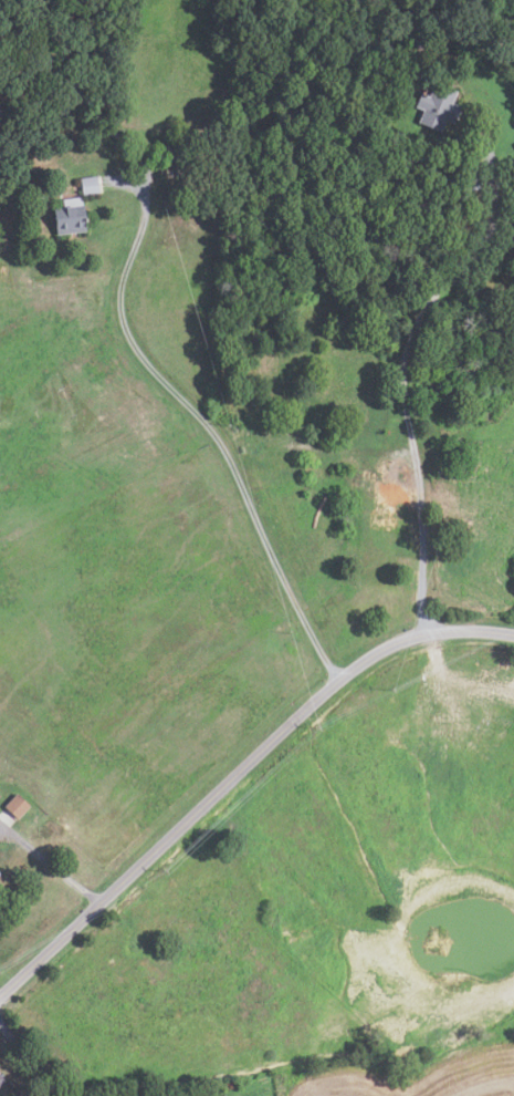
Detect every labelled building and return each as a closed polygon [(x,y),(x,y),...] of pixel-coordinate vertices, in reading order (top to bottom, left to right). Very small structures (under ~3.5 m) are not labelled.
[(442,120),(453,123),(459,108),(451,105),(455,91),(431,82),(427,95),(417,92),(412,106),(420,108),(416,123),(438,131),(442,120)] [(128,138),(137,133),(150,151),(141,156),(128,138)] [(96,193),(94,175),(78,177),(81,196),(96,193)] [(14,193),(11,183),(3,184),(7,194),(14,193)] [(83,230),(78,196),(61,198),(62,207),(51,208),(54,235),(83,230)] [(253,416),(243,418),(242,412),(252,410),(253,416)] [(361,472),(360,487),(349,486),(352,471),(361,472)] [(28,806),(14,794),(2,806),(15,819),(28,806)]
